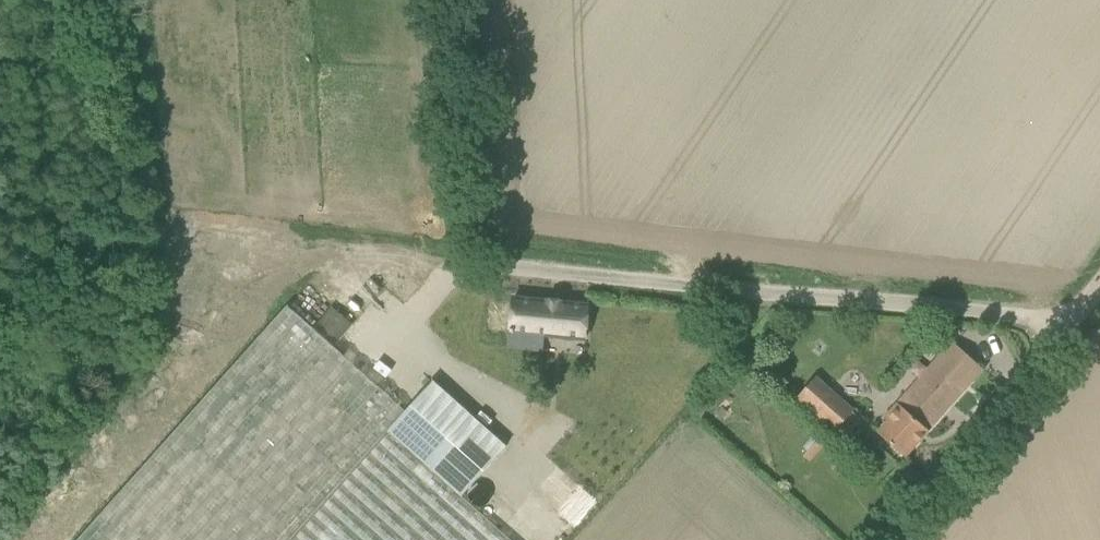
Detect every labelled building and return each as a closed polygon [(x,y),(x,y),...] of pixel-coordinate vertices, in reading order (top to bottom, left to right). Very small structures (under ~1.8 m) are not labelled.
[(535,307),(501,302),(496,335),(501,336),(500,346),(521,350),(523,340),(569,347),(575,313),(547,309),(548,308),(536,306),(535,307)] [(389,431),(406,411),(288,305),(78,539),(291,539),(389,431)] [(322,321),(343,336),(354,320),(333,306),(322,321)] [(906,455),(982,369),(953,343),(887,418),(890,421),(880,432),(906,455)] [(816,376),(798,398),(836,432),(855,410),(816,376)] [(406,411),(389,431),(463,496),(507,446),(434,380),(406,411)] [(463,496),(389,431),(291,539),(512,539),(503,532),(463,496)]
